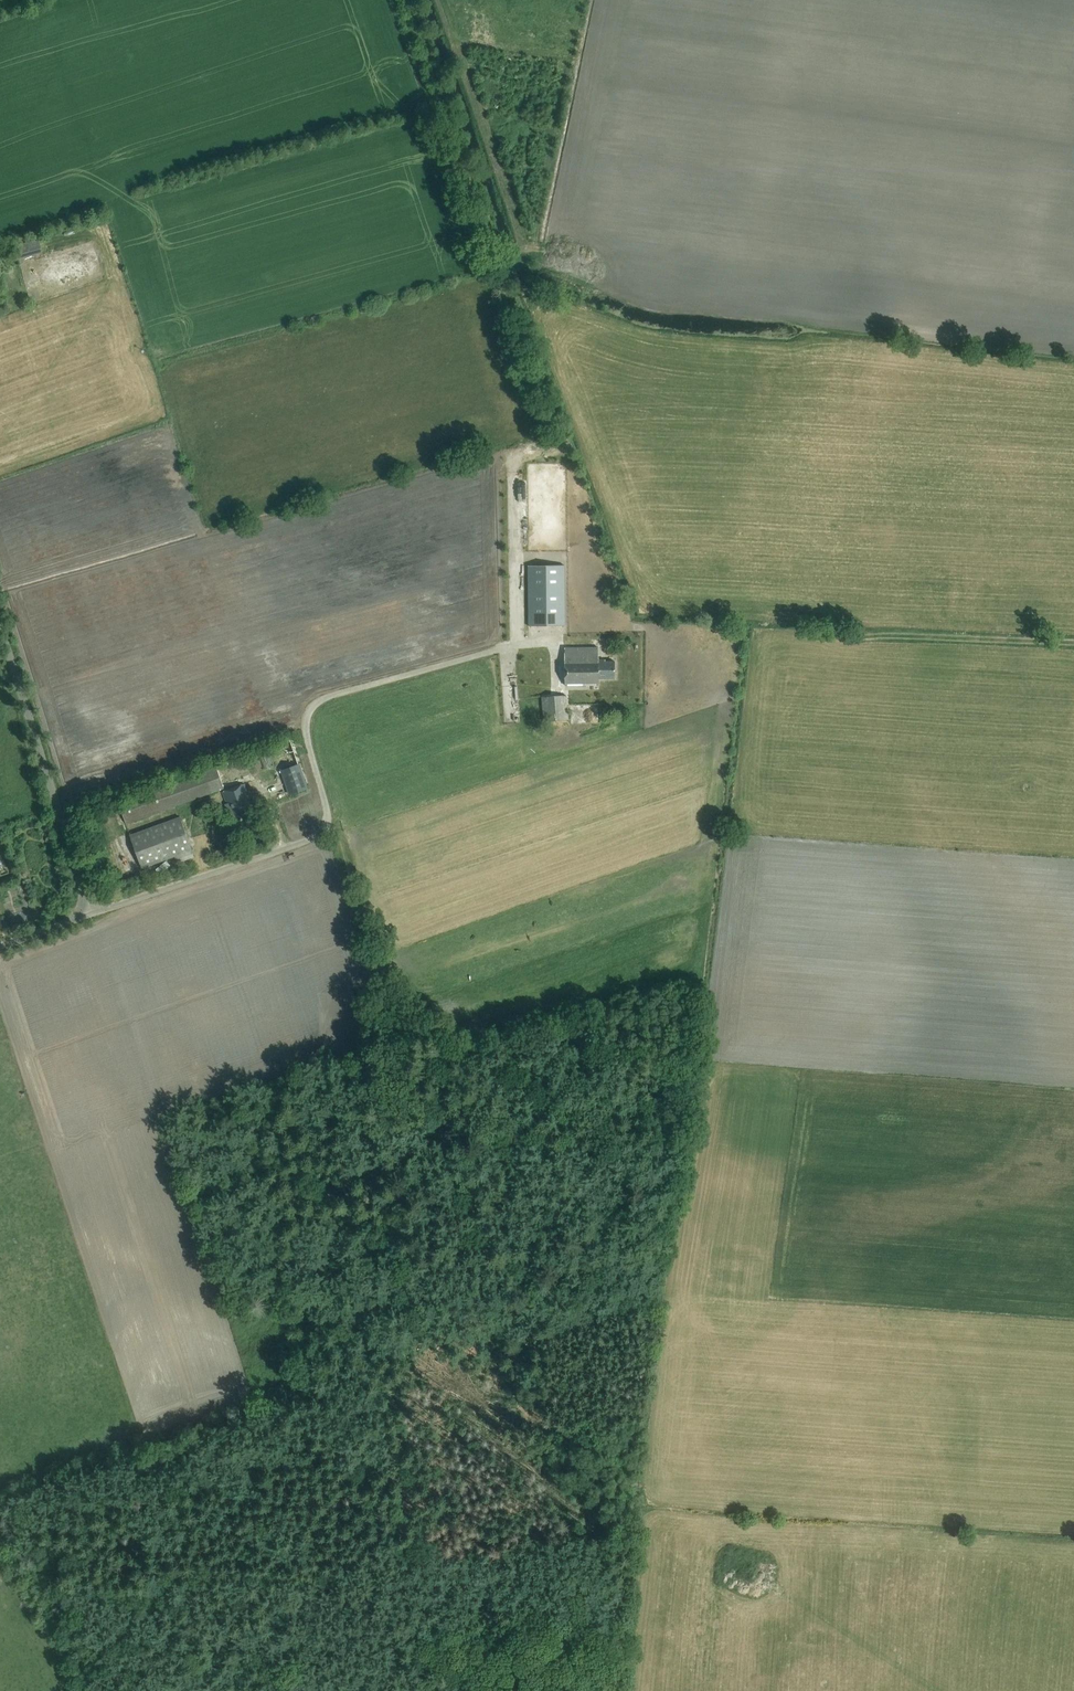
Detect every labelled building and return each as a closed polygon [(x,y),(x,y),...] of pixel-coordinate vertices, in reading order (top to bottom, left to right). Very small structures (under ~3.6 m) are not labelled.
[(34,240),(11,246),(14,257),(36,252),(34,240)] [(569,531),(567,486),(548,487),(549,531),(569,531)] [(564,565),(528,565),(529,626),(565,625),(564,565)] [(599,678),(615,678),(615,661),(605,661),(605,659),(599,659),(598,647),(565,648),(565,685),(599,684),(599,678)] [(541,697),(543,722),(568,720),(566,695),(541,697)] [(243,781),(242,777),(257,771),(260,780),(282,772),(290,795),(308,788),(290,739),(118,802),(126,824),(243,781)] [(251,810),(252,811),(248,801),(250,801),(247,791),(245,791),(244,789),(246,788),(244,784),(223,791),(227,803),(225,804),(231,819),(236,818),(237,821),(247,818),(245,813),(251,810)] [(194,856),(180,816),(129,835),(142,869),(175,856),(177,863),(194,856)]
